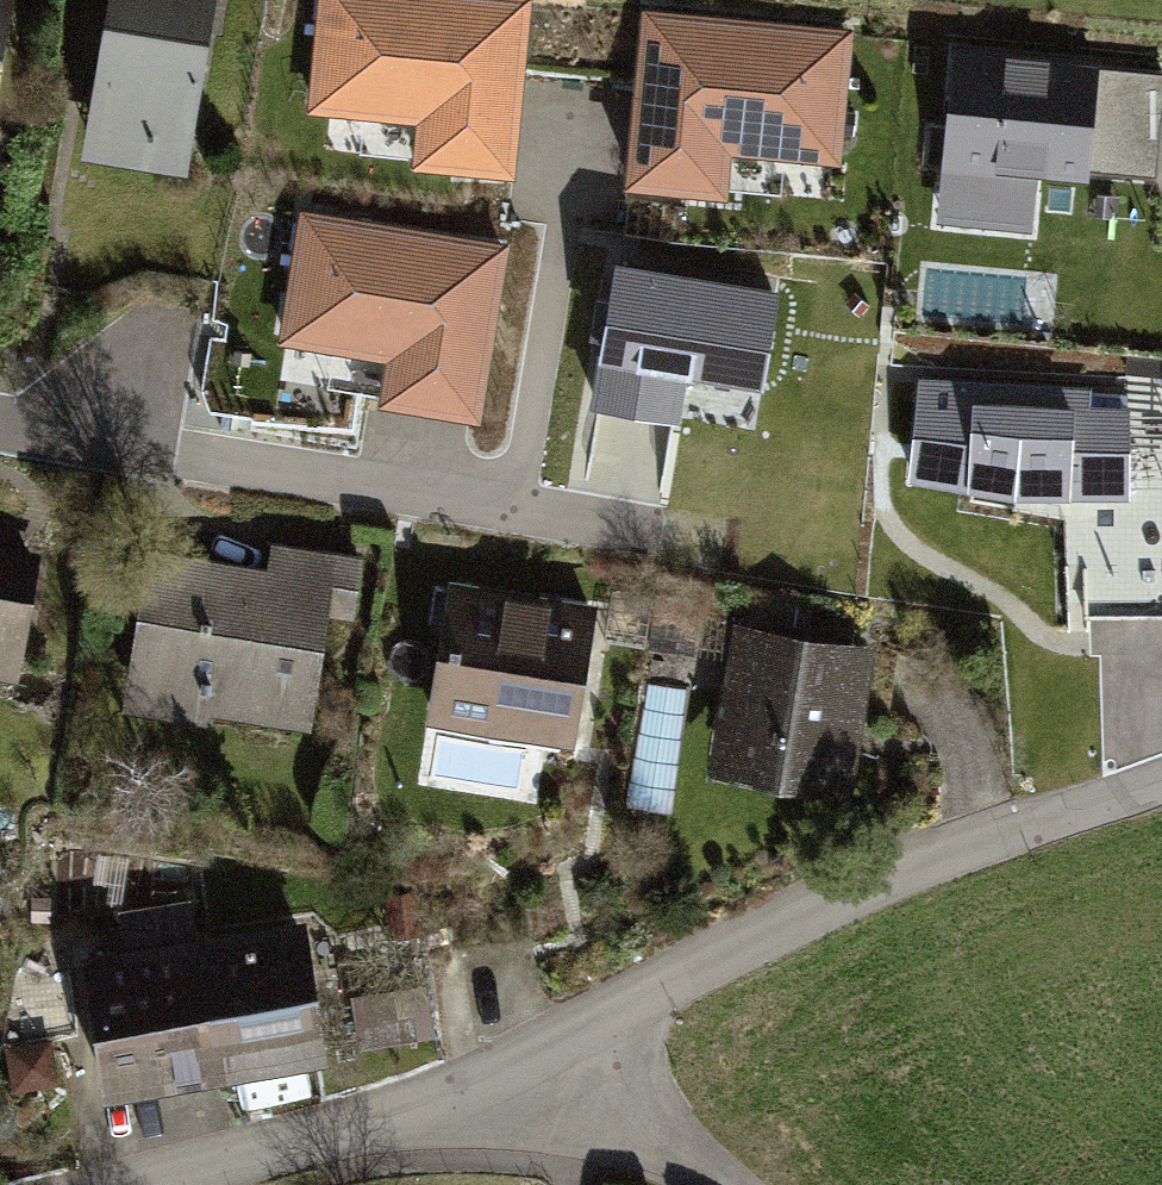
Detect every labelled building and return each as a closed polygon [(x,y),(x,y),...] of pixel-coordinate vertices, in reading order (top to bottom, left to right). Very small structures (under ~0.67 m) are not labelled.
[(89,162),(197,182),(231,0),(119,0),(89,162)] [(309,119),(417,128),(413,178),(514,186),(529,0),(319,0),(309,119)] [(21,7),(0,2),(0,101),(21,7)] [(853,34),(642,12),(622,197),(727,208),(732,162),(838,173),(853,34)] [(1149,179),(1160,76),(954,53),(935,229),(1028,239),(1036,167),(1149,179)] [(510,248),(302,212),(278,350),(387,369),(379,414),(478,431),(510,248)] [(775,300),(620,274),(597,413),(679,426),(686,387),(759,400),(775,300)] [(1128,390),(917,379),(907,484),(1015,503),(1132,501),(1128,390)] [(35,694),(58,565),(0,555),(0,688),(35,694)] [(344,587),(151,562),(131,718),(324,743),(344,587)] [(608,608),(454,586),(433,737),(587,758),(608,608)] [(884,656),(734,634),(711,788),(861,810),(884,656)] [(308,929),(89,967),(115,1113),(333,1076),(308,929)]
